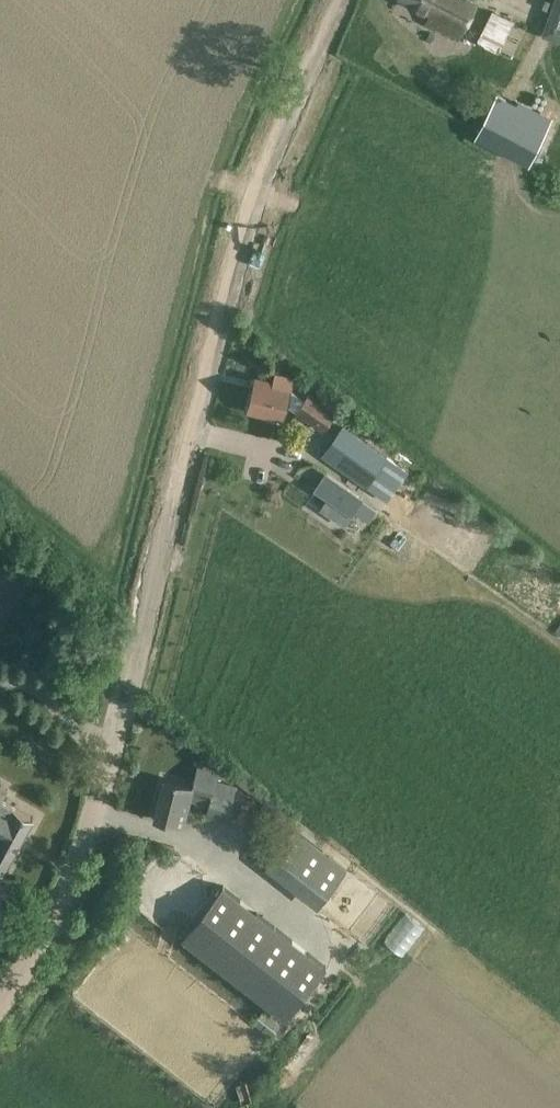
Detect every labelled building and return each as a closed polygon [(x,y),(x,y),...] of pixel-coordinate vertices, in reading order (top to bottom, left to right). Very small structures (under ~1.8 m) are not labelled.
[(444,33),(457,40),(476,3),(470,0),(404,0),(430,13),(425,23),(444,33)] [(475,41),(510,60),(526,28),(491,10),(475,41)] [(497,95),(475,138),(526,164),(550,117),(522,103),(520,107),(497,95)] [(290,389),(292,379),(275,375),(273,384),(255,380),(248,409),(283,417),(286,403),(297,411),(296,411),(322,429),(336,409),(310,391),(304,399),(290,389)] [(321,455),(385,500),(405,471),(341,427),(321,455)] [(325,472),(313,489),(327,499),(320,510),(344,527),(364,499),(325,472)] [(216,781),(219,768),(198,763),(192,786),(164,778),(154,818),(183,826),(191,796),(209,800),(206,815),(227,821),(236,786),(216,781)] [(266,794),(237,771),(231,778),(260,802),(266,794)] [(4,869),(33,818),(1,800),(7,789),(0,785),(0,867),(4,869)] [(268,867),(304,897),(335,859),(299,829),(281,851),(268,867)] [(326,967),(223,886),(182,939),(285,1019),(326,967)] [(263,1010),(253,1023),(271,1037),(281,1024),(263,1010)]
